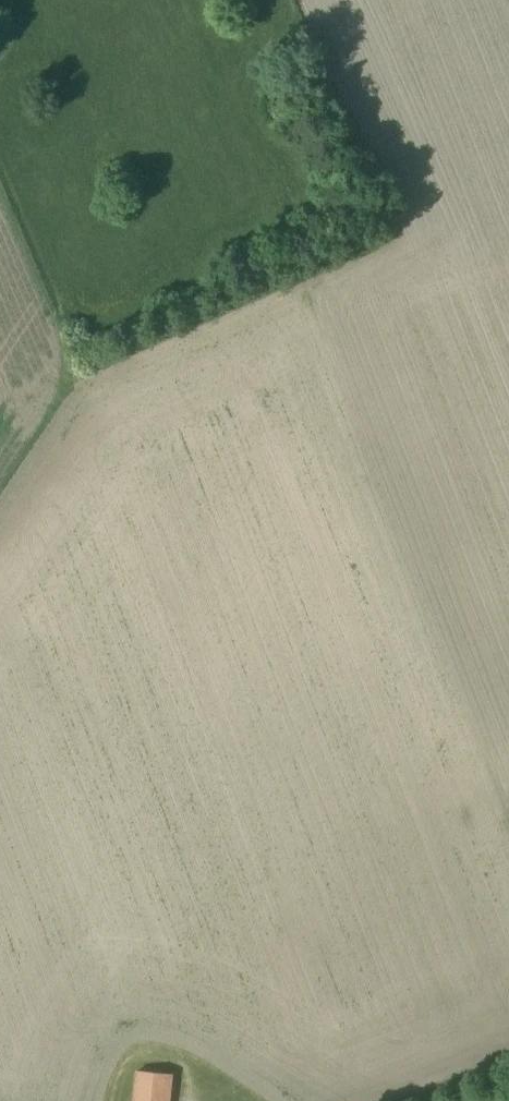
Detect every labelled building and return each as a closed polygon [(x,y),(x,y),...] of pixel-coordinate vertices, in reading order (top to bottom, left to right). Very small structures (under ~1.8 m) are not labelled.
[(174,1070),(135,1068),(133,1100),(173,1100),(174,1070)]
